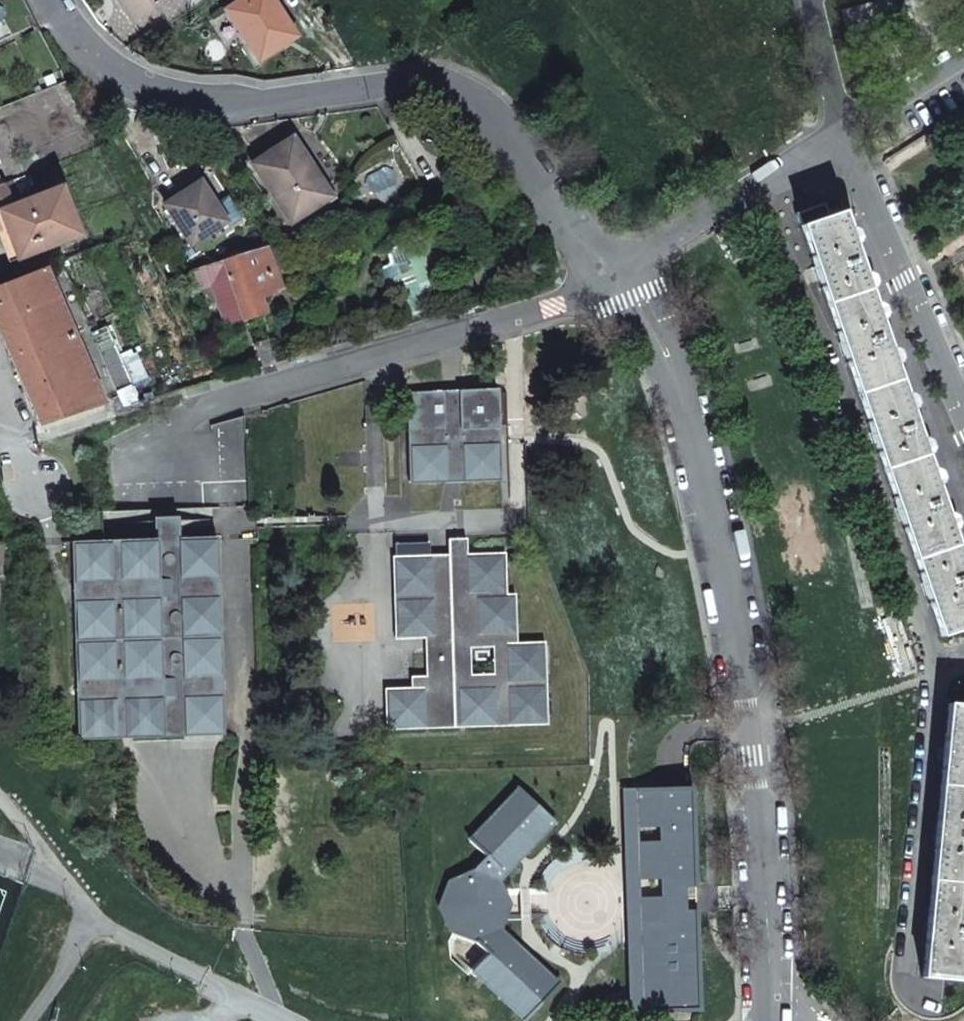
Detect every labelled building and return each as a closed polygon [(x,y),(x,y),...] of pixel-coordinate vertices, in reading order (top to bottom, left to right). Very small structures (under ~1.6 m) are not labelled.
[(136,16),(164,0),(126,0),(136,16)] [(271,0),(240,0),(225,10),(259,60),(295,36),(271,0)] [(291,138),(252,163),(290,223),(325,200),(307,171),(311,169),(291,138)] [(164,205),(189,245),(224,223),(199,183),(164,205)] [(11,206),(2,184),(0,185),(0,211),(11,206)] [(78,235),(59,189),(11,206),(0,211),(0,214),(17,259),(78,235)] [(907,410),(840,214),(828,218),(823,205),(796,214),(941,636),(963,628),(963,575),(907,410)] [(244,319),(263,311),(252,278),(272,270),(264,249),(191,271),(197,288),(211,284),(225,320),(242,314),(244,319)] [(411,314),(439,303),(421,255),(393,265),(411,314)] [(71,333),(43,269),(0,286),(0,334),(11,358),(71,333)] [(138,402),(105,326),(91,333),(123,406),(138,402)] [(39,425),(102,404),(71,333),(11,358),(39,425)] [(497,389),(406,392),(407,425),(409,484),(501,481),(499,443),(497,389)] [(216,537),(157,539),(163,737),(222,735),(216,537)] [(163,737),(157,539),(71,542),(77,740),(163,737)] [(504,553),(392,556),(395,639),(424,638),(426,676),(410,677),(411,688),(384,689),(386,729),(547,724),(544,642),(517,643),(515,594),(506,594),(504,553)] [(948,705),(922,976),(963,980),(963,706),(948,705)] [(640,825),(646,976),(664,976),(664,996),(697,995),(694,912),(686,912),(685,887),(694,886),(690,788),(657,789),(658,824),(640,825)] [(507,904),(495,880),(552,821),(519,789),(470,841),(486,856),(472,870),(473,872),(450,883),(442,907),(452,930),(476,939),(475,941),(489,954),(474,970),(526,1019),(557,986),(497,930),(507,904)] [(646,976),(647,1012),(698,1010),(697,995),(664,996),(664,976),(646,976)]
